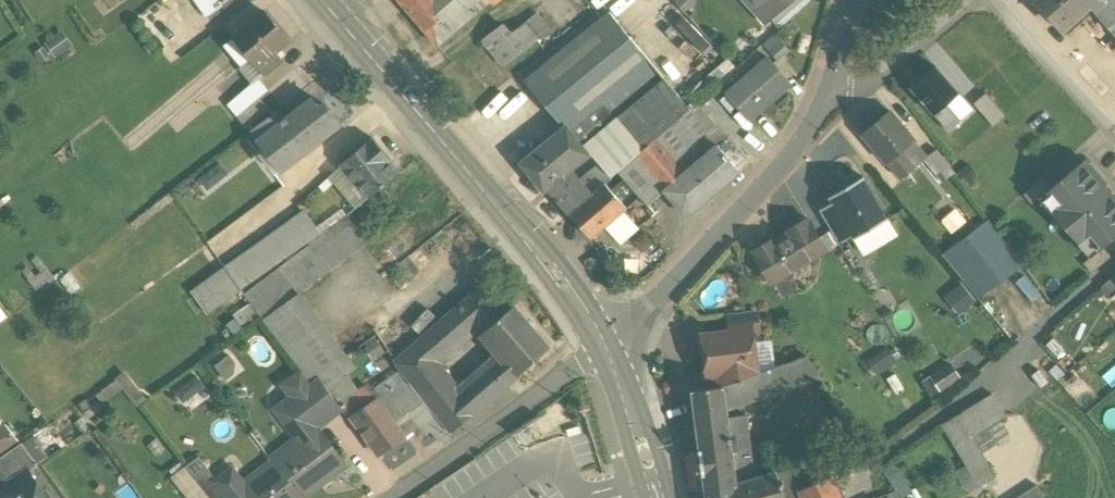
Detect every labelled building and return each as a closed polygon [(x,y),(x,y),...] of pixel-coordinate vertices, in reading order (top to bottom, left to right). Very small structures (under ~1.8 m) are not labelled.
[(201,7),(207,16),(208,17),(221,7),(216,0),(196,0),(201,7)] [(406,9),(417,0),(398,0),(406,9)] [(406,9),(425,33),(449,12),(439,0),(417,0),(406,9)] [(425,33),(437,46),(489,2),(488,0),(463,0),(449,12),(425,33)] [(449,12),(463,0),(439,0),(449,12)] [(752,0),(737,0),(763,29),(771,22),(752,0)] [(771,22),(796,0),(752,0),(771,22)] [(937,9),(948,0),(928,0),(937,9)] [(1058,27),(1086,3),(1095,13),(1105,4),(1102,0),(1034,0),(1058,27)] [(1105,4),(1095,13),(1114,36),(1114,0),(1102,0),(1105,4)] [(33,11),(26,2),(20,6),(27,15),(33,11)] [(201,7),(198,9),(205,18),(207,16),(201,7)] [(0,10),(0,22),(3,26),(10,21),(0,10)] [(695,54),(705,49),(686,11),(676,16),(695,54)] [(664,78),(609,12),(525,82),(565,129),(566,129),(569,132),(588,155),(591,153),(624,126),(617,118),(664,78)] [(265,13),(233,39),(234,41),(251,60),(242,68),(256,83),(260,80),(282,60),(276,54),(290,42),(265,13)] [(661,33),(674,53),(689,44),(676,24),(661,33)] [(515,33),(503,28),(501,26),(483,41),(505,68),(538,41),(524,25),(515,33)] [(251,60),(234,41),(225,48),(242,68),(251,60)] [(768,58),(727,94),(751,122),(789,89),(775,74),(779,71),(768,58)] [(935,68),(910,89),(934,116),(949,132),(961,121),(946,105),(958,95),(935,68)] [(664,78),(617,118),(624,126),(643,149),(678,120),(689,109),(664,78)] [(256,83),(231,106),(240,116),(260,99),(269,91),(260,80),(256,83)] [(1004,116),(985,95),(974,105),(992,126),(1004,116)] [(260,99),(240,116),(252,130),(273,114),(260,99)] [(252,130),(251,130),(282,169),(321,140),(341,125),(325,104),(320,109),(314,100),(287,120),(286,119),(283,121),(275,112),(273,114),(252,130)] [(716,126),(696,103),(689,109),(678,120),(696,141),(716,126)] [(1052,119),(1046,111),(1030,124),(1036,132),(1052,119)] [(889,112),(862,135),(886,164),(887,163),(901,179),(914,168),(901,152),(913,141),(889,112)] [(643,149),(644,150),(636,156),(666,190),(708,155),(696,141),(678,120),(643,149)] [(624,126),(591,153),(601,165),(611,177),(618,171),(636,156),(644,150),(643,149),(624,126)] [(565,129),(522,163),(544,190),(547,188),(569,214),(593,194),(592,192),(580,179),(571,169),(588,155),(569,132),(566,129),(565,129)] [(88,144),(83,137),(69,147),(74,155),(88,144)] [(389,160),(372,138),(371,139),(369,138),(340,164),(342,166),(369,197),(398,174),(387,161),(389,160)] [(666,190),(666,191),(674,200),(674,201),(683,212),(689,212),(751,162),(736,145),(733,148),(726,140),(708,155),(666,190)] [(955,173),(937,149),(923,160),(941,183),(955,173)] [(666,190),(636,156),(618,171),(623,177),(640,197),(648,206),(666,191),(666,190)] [(1089,166),(1083,165),(1081,163),(1052,188),(1048,191),(1059,204),(1053,210),(1081,243),(1087,237),(1099,250),(1103,247),(1114,236),(1114,196),(1110,196),(1103,188),(1103,182),(1089,166)] [(601,165),(580,179),(592,192),(611,177),(601,165)] [(369,197),(342,166),(332,175),(346,192),(336,201),(346,214),(369,197)] [(623,177),(610,189),(626,208),(640,197),(623,177)] [(887,218),(864,179),(864,178),(863,177),(829,197),(830,199),(830,198),(833,203),(852,236),(853,237),(853,238),(854,239),(888,219),(887,217),(887,218)] [(1043,178),(1024,195),(1032,205),(1048,191),(1052,188),(1043,178)] [(593,194),(569,214),(591,239),(605,227),(626,208),(610,189),(605,184),(593,194)] [(948,186),(921,207),(928,217),(938,209),(955,196),(948,186)] [(626,208),(605,227),(613,237),(649,207),(648,206),(640,197),(626,208)] [(852,236),(833,203),(820,210),(839,244),(852,236)] [(947,220),(938,209),(928,217),(937,228),(947,220)] [(302,211),(225,266),(240,290),(321,232),(302,211)] [(321,232),(240,290),(263,320),(296,295),(297,294),(365,243),(344,215),(321,232)] [(807,220),(787,232),(789,236),(775,244),(773,240),(753,252),(769,279),(782,271),(785,276),(826,252),(807,220)] [(943,254),(975,298),(1022,264),(990,220),(943,254)] [(1099,250),(1083,264),(1092,273),(1111,256),(1103,247),(1099,250)] [(1100,288),(1111,300),(1114,297),(1114,275),(1100,288)] [(502,315),(479,289),(461,304),(478,323),(484,331),(502,315)] [(344,358),(296,295),(263,320),(302,372),(310,382),(319,376),(329,369),(344,358)] [(461,304),(418,342),(433,360),(434,361),(434,360),(478,323),(461,304)] [(550,346),(514,305),(502,315),(484,331),(483,332),(503,356),(488,370),(503,387),(550,346)] [(757,314),(730,318),(732,332),(732,333),(753,330),(753,333),(760,332),(757,314)] [(732,332),(702,335),(706,373),(697,374),(699,390),(719,387),(724,385),(759,373),(753,333),(753,330),(732,333),(732,332)] [(418,342),(395,362),(409,382),(433,360),(418,342)] [(868,359),(877,375),(898,364),(889,348),(868,359)] [(807,356),(770,369),(779,393),(820,377),(807,356)] [(433,360),(409,382),(415,389),(424,401),(436,415),(461,394),(434,360),(434,361),(433,360)] [(930,375),(942,392),(962,379),(950,361),(930,375)] [(329,369),(319,376),(323,382),(333,375),(329,369)] [(759,373),(724,385),(728,411),(779,393),(770,369),(759,373)] [(488,370),(477,381),(491,397),(503,387),(488,370)] [(319,376),(310,382),(302,372),(283,386),(293,398),(294,398),(315,427),(342,408),(340,406),(331,393),(323,382),(319,376)] [(341,386),(333,375),(323,382),(331,393),(341,386)] [(887,380),(895,394),(904,389),(896,375),(887,380)] [(1025,399),(1033,409),(1061,386),(1053,377),(1025,399)] [(461,394),(436,415),(448,430),(450,433),(491,397),(477,381),(461,394)] [(699,390),(692,391),(701,454),(695,454),(698,473),(703,473),(705,490),(738,486),(737,484),(729,423),(729,419),(728,411),(724,385),(719,387),(699,390)] [(415,389),(399,400),(408,412),(424,401),(415,389)] [(993,392),(943,423),(956,445),(972,437),(972,436),(1006,415),(993,392)] [(354,396),(340,406),(342,408),(349,418),(350,418),(376,401),(372,396),(360,404),(354,396)] [(315,427),(294,398),(293,398),(276,411),(295,437),(295,436),(298,440),(315,427)] [(399,400),(384,411),(393,424),(410,415),(408,412),(399,400)] [(384,411),(376,401),(350,418),(377,455),(402,437),(393,424),(384,411)] [(436,415),(424,401),(408,412),(410,415),(419,426),(422,423),(435,440),(448,430),(436,415)] [(542,422),(548,432),(567,419),(561,410),(542,422)] [(410,415),(393,424),(402,437),(419,426),(410,415)] [(746,416),(729,419),(729,423),(737,484),(754,478),(746,416)] [(21,444),(5,424),(0,428),(0,458),(21,444)] [(276,465),(270,457),(269,458),(300,497),(303,497),(345,466),(315,427),(298,440),(302,446),(276,465)] [(972,436),(972,437),(956,445),(980,486),(997,477),(972,436)] [(0,458),(0,460),(13,480),(27,471),(37,465),(21,444),(0,458)] [(249,490),(245,485),(227,497),(300,497),(269,458),(267,459),(275,470),(249,490)] [(776,472),(785,497),(803,497),(800,491),(824,481),(817,459),(776,472)] [(207,470),(194,479),(209,497),(220,497),(225,494),(207,470)] [(0,489),(0,497),(45,497),(27,471),(13,480),(0,489)] [(737,484),(738,486),(739,497),(785,497),(776,472),(754,478),(737,484)] [(800,491),(803,497),(843,497),(833,477),(832,477),(824,481),(800,491)] [(182,489),(189,497),(209,497),(194,479),(182,489)] [(705,490),(706,497),(739,497),(738,486),(705,490)]
